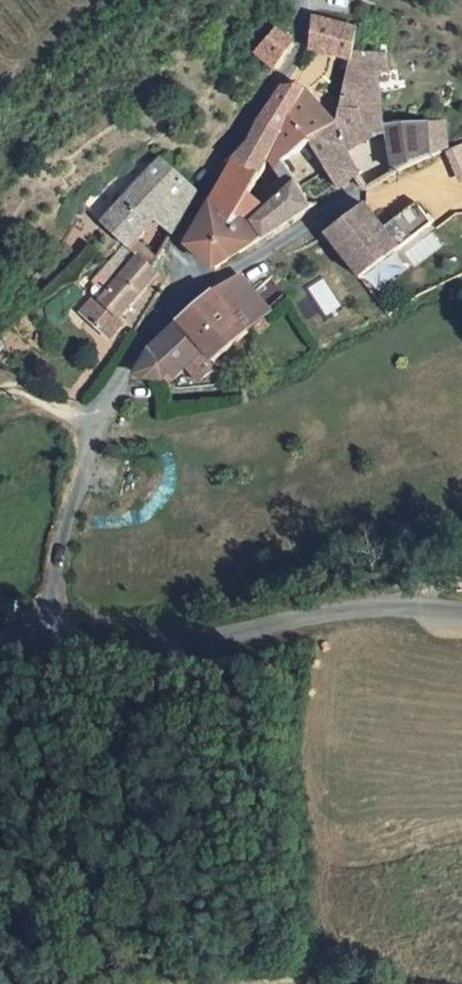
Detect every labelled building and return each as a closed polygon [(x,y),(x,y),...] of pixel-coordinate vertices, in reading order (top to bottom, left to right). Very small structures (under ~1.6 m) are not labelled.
[(349,53),(353,20),(309,10),(305,45),(349,54),(349,53)] [(353,20),(349,53),(387,49),(386,24),(353,20)] [(251,51),(271,68),(273,63),(288,45),(270,29),(251,51)] [(329,119),(307,138),(325,163),(341,183),(360,170),(352,142),(387,117),(379,67),(388,66),(387,49),(349,53),(349,54),(337,110),(329,119)] [(265,128),(237,158),(211,205),(230,221),(247,190),(307,138),(329,119),(301,89),(293,86),(278,92),(259,124),(265,128)] [(387,117),(399,167),(430,145),(431,112),(387,117)] [(162,272),(170,260),(162,253),(138,233),(154,214),(174,230),(197,187),(158,153),(100,220),(139,253),(162,272)] [(247,226),(264,236),(310,204),(299,189),(265,212),(247,226)] [(230,221),(211,205),(189,245),(218,268),(264,236),(247,226),(265,212),(247,190),(230,221)] [(418,196),(385,223),(402,244),(435,217),(418,196)] [(368,202),(330,229),(363,273),(402,244),(385,223),(368,202)] [(150,278),(159,286),(166,275),(162,272),(139,253),(97,299),(92,295),(78,311),(105,336),(119,320),(115,315),(150,278)] [(212,289),(248,325),(266,308),(235,274),(212,289)] [(178,315),(218,353),(248,325),(212,289),(209,285),(178,315)] [(151,344),(133,377),(162,377),(170,367),(175,371),(184,362),(201,376),(206,370),(214,378),(220,378),(225,369),(177,321),(162,334),(151,344)]
